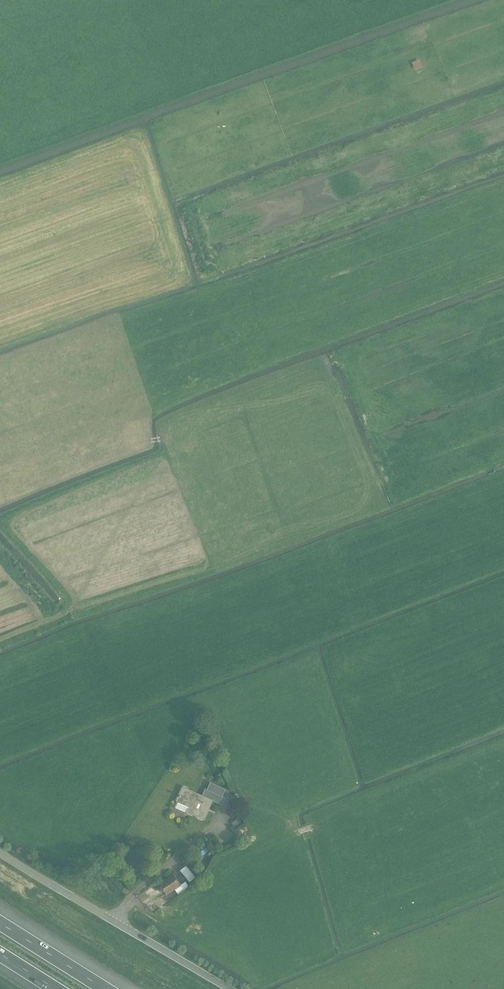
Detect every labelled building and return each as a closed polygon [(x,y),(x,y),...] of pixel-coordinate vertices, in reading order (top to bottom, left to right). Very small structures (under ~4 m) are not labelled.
[(219,776),(224,785),(229,783),(224,773),(219,776)] [(222,805),(225,798),(222,797),(226,790),(210,783),(207,790),(205,789),(202,796),(184,787),(174,808),(204,821),(213,801),(222,805)] [(238,818),(231,823),(235,829),(243,823),(238,818)] [(180,871),(189,883),(195,878),(186,866),(180,871)] [(173,874),(159,884),(167,895),(181,886),(173,874)]
